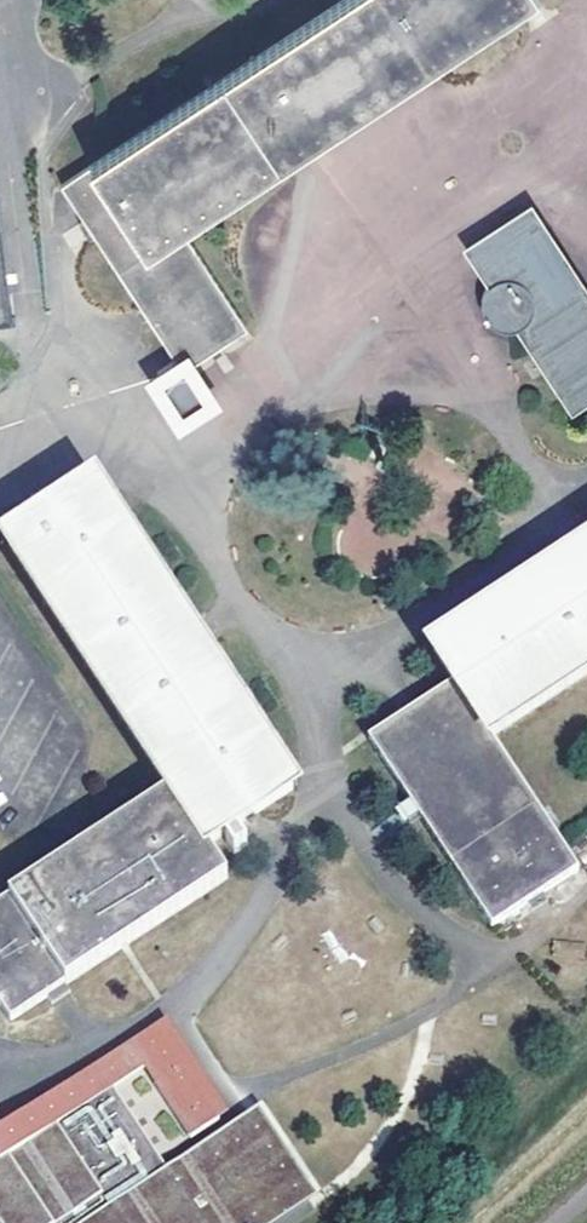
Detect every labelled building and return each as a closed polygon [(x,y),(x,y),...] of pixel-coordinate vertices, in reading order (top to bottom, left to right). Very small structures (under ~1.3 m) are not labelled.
[(64,180),(180,356),(161,368),(171,383),(169,387),(168,393),(168,400),(171,406),(176,411),(184,414),(191,415),(197,413),(204,407),(208,400),(208,391),(206,384),(201,379),(196,375),(191,374),(185,374),(182,369),(246,326),(183,224),(526,0),(339,0),(64,180)] [(460,236),(492,283),(503,275),(477,237),(499,221),(505,230),(526,216),(532,226),(544,218),(527,191),(460,236)] [(15,309),(0,215),(0,311),(15,309)] [(492,283),(489,285),(486,289),(483,294),(482,301),(481,308),(481,314),(485,319),(489,326),(497,329),(503,327),(510,327),(515,326),(520,324),(520,323),(530,316),(581,389),(586,384),(586,313),(582,305),(586,301),(586,281),(544,218),(532,226),(526,216),(505,230),(499,221),(477,237),(503,275),(492,283)] [(520,324),(577,408),(586,401),(586,384),(581,389),(530,316),(520,323),(520,324)] [(88,483),(2,538),(166,788),(0,901),(0,1006),(9,1020),(225,873),(205,843),(293,782),(88,483)] [(586,679),(586,552),(451,644),(471,676),(385,733),(512,919),(586,867),(586,848),(510,731),(586,679)] [(157,1024),(129,1042),(144,1065),(154,1080),(182,1061),(157,1024)] [(294,1199),(241,1117),(225,1127),(164,1166),(111,1086),(144,1065),(129,1042),(2,1125),(5,1131),(0,1135),(0,1222),(257,1222),(294,1199)] [(182,1061),(154,1080),(189,1134),(218,1116),(182,1061)]
